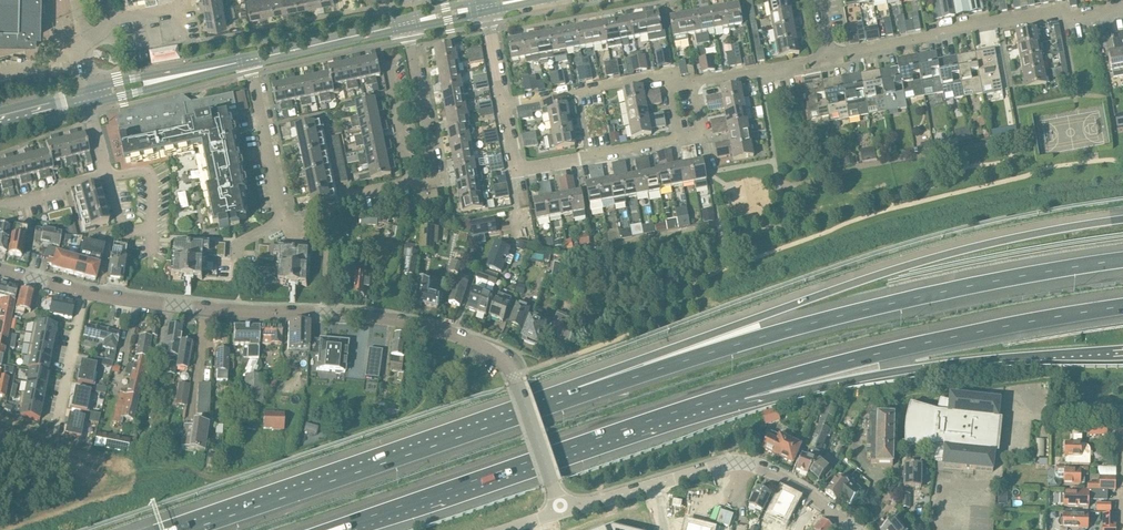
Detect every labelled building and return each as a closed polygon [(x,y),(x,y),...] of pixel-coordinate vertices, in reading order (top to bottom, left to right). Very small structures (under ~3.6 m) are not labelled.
[(35,46),(36,34),(39,34),(40,0),(0,0),(0,45),(35,46)] [(222,0),(200,5),(201,10),(205,9),(206,16),(234,10),(239,9),(238,4),(233,5),(224,7),(222,0)] [(251,15),(258,14),(258,18),(263,17),(260,0),(248,0),(251,15)] [(263,17),(269,16),(268,12),(275,11),(273,0),(260,0),(263,17)] [(275,11),(281,9),(282,14),(287,13),(285,0),(273,0),(275,11)] [(287,13),(292,12),(292,8),(298,6),(297,0),(285,0),(287,13)] [(298,6),(305,5),(306,9),(311,8),(310,0),(297,0),(298,6)] [(311,8),(316,7),(316,4),(322,2),(322,0),(310,0),(311,8)] [(771,17),(791,14),(789,0),(768,4),(771,17)] [(953,0),(947,0),(939,2),(942,19),(956,16),(953,0)] [(956,16),(970,14),(967,0),(953,0),(956,16)] [(970,14),(984,11),(982,0),(967,0),(970,14)] [(1005,0),(998,0),(1001,12),(1007,11),(1005,0)] [(1019,0),(1012,0),(1014,10),(1021,9),(1019,0)] [(942,19),(939,2),(939,1),(932,3),(935,20),(942,19)] [(739,6),(725,8),(729,31),(735,30),(735,26),(742,25),(742,20),(739,9),(739,6)] [(748,8),(750,21),(756,20),(754,6),(748,8)] [(729,31),(725,8),(711,11),(715,30),(728,28),(729,31)] [(207,22),(203,23),(204,28),(227,24),(226,17),(235,15),(234,10),(206,16),(207,22)] [(715,30),(711,11),(698,13),(704,44),(710,43),(708,32),(715,30)] [(684,16),(688,35),(695,34),(697,46),(704,44),(698,13),(684,16)] [(911,14),(913,25),(914,32),(921,30),(918,13),(911,14)] [(658,14),(645,16),(648,36),(650,42),(666,39),(663,20),(659,21),(658,14)] [(771,17),(773,31),(794,27),(791,14),(771,17)] [(645,16),(631,19),(635,39),(648,36),(645,16)] [(689,41),(688,35),(684,16),(670,19),(674,38),(675,44),(689,41)] [(900,34),(907,33),(904,16),(897,17),(900,34)] [(893,36),(890,18),(883,19),(886,37),(893,36)] [(621,41),(635,39),(631,19),(618,21),(621,41)] [(750,21),(753,35),(759,34),(756,20),(750,21)] [(618,21),(604,24),(607,44),(621,41),(618,21)] [(880,38),(876,21),(869,22),(873,39),(880,38)] [(866,41),(863,23),(856,24),(859,42),(866,41)] [(590,26),(594,46),(607,44),(604,24),(590,26)] [(590,26),(577,29),(580,49),(594,46),(590,26)] [(1059,26),(1054,27),(1056,41),(1062,40),(1060,28),(1059,26)] [(796,41),(794,27),(773,31),(776,45),(796,41)] [(563,31),(567,51),(580,49),(577,29),(563,31)] [(1016,34),(1018,48),(1039,44),(1037,30),(1016,34)] [(563,31),(549,34),(553,58),(567,56),(567,51),(563,31)] [(1122,77),(1122,59),(1118,33),(1112,34),(1115,52),(1109,53),(1112,72),(1113,78),(1122,77)] [(549,34),(536,36),(540,61),(553,58),(549,34)] [(753,35),(755,49),(761,48),(759,34),(753,35)] [(536,36),(522,39),(526,59),(527,63),(540,61),(536,36)] [(526,59),(522,39),(508,41),(512,61),(526,59)] [(1062,40),(1056,41),(1059,54),(1064,53),(1062,40)] [(796,41),(776,45),(778,59),(799,55),(796,41)] [(1041,57),(1040,50),(1039,44),(1018,48),(1021,61),(1041,57)] [(434,49),(437,63),(457,59),(454,46),(434,49)] [(763,47),(761,48),(755,49),(758,62),(765,61),(763,47)] [(179,55),(177,48),(151,53),(153,64),(179,59),(184,58),(183,54),(179,55)] [(482,48),(468,51),(469,57),(483,55),(482,48)] [(995,50),(975,53),(978,71),(980,78),(982,88),(991,86),(993,93),(1003,91),(995,50)] [(740,51),(733,52),(736,66),(742,65),(740,51)] [(372,59),(367,60),(372,86),(377,85),(376,77),(381,76),(375,52),(371,53),(372,59)] [(668,65),(665,52),(658,53),(661,67),(668,65)] [(729,68),(736,66),(733,52),(732,53),(726,54),(729,68)] [(936,53),(917,56),(920,73),(921,81),(923,91),(932,89),(934,96),(943,94),(937,60),(938,60),(936,53)] [(975,53),(956,57),(960,74),(961,82),(963,91),(972,89),(973,96),(983,95),(982,88),(980,78),(971,80),(970,72),(978,71),(975,53)] [(1067,67),(1064,53),(1059,54),(1061,68),(1067,67)] [(360,55),(356,56),(361,81),(366,80),(367,87),(372,86),(367,60),(361,61),(360,55)] [(483,55),(469,57),(470,64),(484,61),(483,55)] [(353,63),(348,64),(354,90),(358,89),(357,82),(361,81),(356,56),(352,56),(353,63)] [(638,57),(640,70),(647,69),(645,56),(643,56),(638,57)] [(706,57),(708,71),(715,70),(713,56),(706,57)] [(917,56),(897,60),(899,67),(902,85),(904,92),(904,94),(914,92),(915,99),(924,97),(923,91),(921,81),(913,83),(911,75),(920,73),(917,56)] [(640,70),(638,57),(632,58),(631,58),(634,72),(640,70)] [(708,71),(706,57),(699,59),(701,73),(708,71)] [(938,60),(937,60),(943,94),(943,95),(954,93),(955,100),(964,98),(963,91),(961,82),(952,83),(951,76),(960,74),(956,57),(938,60)] [(1041,57),(1021,61),(1023,75),(1044,71),(1041,57)] [(334,66),(329,68),(334,93),(334,94),(339,93),(338,86),(342,85),(337,59),(333,60),(334,66)] [(348,91),(354,90),(348,64),(342,65),(341,59),(337,59),(342,85),(347,84),(348,91)] [(439,76),(459,73),(457,59),(437,63),(439,76)] [(617,61),(611,62),(613,76),(620,74),(617,61)] [(688,75),(685,61),(678,63),(681,77),(688,75)] [(606,77),(613,76),(611,62),(604,63),(606,77)] [(584,67),(586,81),(593,79),(590,66),(584,67)] [(586,81),(584,67),(577,68),(579,82),(586,81)] [(899,67),(880,70),(883,88),(885,96),(888,112),(907,108),(906,101),(905,101),(904,94),(904,92),(895,94),(894,86),(902,85),(899,67)] [(326,75),(321,76),(326,102),(331,101),(330,94),(334,93),(329,68),(325,68),(326,75)] [(880,70),(861,74),(867,109),(877,107),(878,114),(888,112),(885,96),(876,98),(875,90),(883,88),(880,70)] [(314,71),(310,72),(315,97),(319,96),(321,103),(326,102),(321,76),(315,77),(314,71)] [(556,72),(559,86),(565,85),(563,71),(556,72)] [(1047,85),(1044,71),(1023,75),(1026,89),(1047,85)] [(307,79),(302,80),(307,106),(312,105),(310,98),(315,97),(310,72),(306,73),(307,79)] [(552,87),(559,86),(556,72),(550,73),(552,87)] [(439,76),(442,90),(462,87),(459,73),(439,76)] [(861,74),(842,78),(845,95),(846,103),(848,112),(858,110),(859,117),(869,115),(867,109),(861,74)] [(295,75),(291,76),(296,101),(300,100),(302,107),(307,106),(302,80),(296,81),(295,75)] [(473,78),(474,84),(488,82),(487,75),(473,78)] [(288,83),(282,84),(288,110),(293,109),(291,102),(296,101),(291,76),(286,77),(288,83)] [(529,77),(532,91),(538,90),(536,76),(529,77)] [(810,81),(803,82),(809,114),(819,112),(820,119),(829,117),(829,116),(826,101),(818,102),(817,95),(825,93),(823,81),(822,76),(809,78),(810,81)] [(525,92),(532,91),(529,77),(523,78),(525,92)] [(823,81),(825,93),(826,101),(829,116),(839,114),(840,121),(849,119),(848,112),(846,103),(838,104),(837,97),(845,95),(842,78),(823,81)] [(275,79),(271,80),(276,105),(281,104),(282,111),(288,110),(282,84),(277,85),(275,79)] [(488,82),(474,84),(476,91),(489,88),(488,82)] [(442,90),(444,104),(464,100),(462,87),(442,90)] [(708,105),(743,98),(741,87),(721,91),(722,95),(706,98),(708,105)] [(625,103),(660,97),(659,90),(644,93),(643,88),(623,92),(625,103)] [(118,121),(118,122),(118,124),(118,125),(118,127),(119,128),(120,129),(122,130),(123,131),(125,132),(126,132),(128,132),(129,132),(130,138),(127,138),(126,136),(120,138),(120,139),(125,164),(177,153),(194,150),(202,148),(210,190),(206,191),(213,226),(219,225),(220,231),(229,229),(229,228),(240,226),(239,220),(243,220),(247,219),(242,193),(246,192),(238,154),(230,116),(237,114),(238,114),(237,112),(234,97),(233,94),(192,103),(185,105),(178,100),(176,102),(157,106),(125,113),(124,113),(123,113),(122,114),(121,115),(120,116),(119,117),(118,119),(118,121)] [(660,97),(625,103),(627,115),(647,111),(646,106),(662,104),(660,97)] [(743,98),(708,105),(709,111),(724,109),(725,114),(745,110),(743,98)] [(357,108),(358,113),(383,108),(383,103),(376,105),(375,99),(344,105),(345,111),(357,108)] [(549,115),(550,122),(570,119),(567,105),(566,105),(565,99),(540,104),(542,116),(549,115)] [(467,113),(464,100),(444,104),(447,117),(467,113)] [(492,102),(478,105),(479,111),(493,109),(492,102)] [(518,114),(531,112),(530,106),(517,108),(518,114)] [(358,117),(350,119),(352,124),(379,119),(378,113),(384,112),(383,108),(358,113),(358,117)] [(493,109),(479,111),(481,118),(494,115),(493,109)] [(726,119),(711,122),(712,128),(747,122),(745,110),(725,114),(726,119)] [(647,111),(627,115),(629,127),(664,120),(663,114),(648,116),(647,111)] [(531,112),(518,114),(519,121),(533,118),(532,112),(531,112)] [(467,113),(447,117),(449,131),(469,127),(467,113)] [(319,121),(318,118),(287,124),(287,129),(291,128),(291,130),(296,129),(311,205),(325,203),(326,205),(336,203),(321,130),(324,129),(323,120),(319,121)] [(380,124),(379,119),(352,124),(353,129),(361,128),(361,132),(387,127),(387,123),(380,124)] [(550,122),(553,136),(572,133),(570,119),(550,122)] [(664,120),(629,127),(632,139),(651,135),(650,130),(666,127),(664,120)] [(747,122),(712,128),(713,135),(729,132),(730,137),(749,133),(747,122)] [(362,136),(355,138),(356,143),(383,137),(382,132),(388,131),(387,127),(361,132),(362,136)] [(449,131),(448,131),(451,145),(471,141),(470,135),(472,135),(475,132),(474,127),(469,127),(449,131)] [(1016,127),(1007,128),(1008,135),(1017,134),(1016,127)] [(1007,128),(990,131),(991,139),(1008,135),(1007,128)] [(969,129),(962,130),(964,141),(971,140),(969,129)] [(76,130),(72,131),(79,156),(84,155),(87,165),(91,163),(84,134),(78,136),(76,130)] [(497,130),(483,132),(484,139),(498,136),(497,130)] [(70,138),(65,139),(72,166),(77,164),(75,157),(79,156),(72,131),(68,132),(70,138)] [(522,135),(523,142),(537,139),(536,132),(522,135)] [(553,136),(548,137),(550,151),(555,150),(575,146),(572,133),(553,136)] [(618,133),(609,135),(611,145),(620,144),(618,133)] [(717,152),(752,145),(749,133),(730,137),(731,142),(716,145),(717,152)] [(57,135),(53,136),(60,161),(64,160),(66,167),(72,166),(65,139),(59,141),(57,135)] [(56,162),(60,161),(53,136),(50,137),(51,143),(46,144),(53,170),(53,171),(58,169),(56,162)] [(348,182),(339,136),(332,137),(341,183),(348,182)] [(498,136),(484,139),(486,145),(499,143),(498,136)] [(364,146),(365,151),(391,146),(390,142),(384,143),(383,137),(356,143),(357,148),(364,146)] [(538,146),(537,139),(523,142),(525,148),(538,146)] [(451,145),(453,158),(473,154),(478,154),(477,150),(476,148),(474,147),(472,147),(471,141),(451,145)] [(929,142),(921,144),(922,151),(931,149),(929,142)] [(44,152),(38,153),(45,179),(50,178),(48,171),(53,170),(46,144),(42,145),(44,152)] [(752,145),(717,152),(718,158),(733,156),(734,160),(754,157),(752,145)] [(358,157),(360,162),(387,157),(386,151),(392,150),(391,146),(365,151),(366,155),(358,157)] [(695,147),(688,148),(694,183),(706,181),(703,161),(697,162),(695,147)] [(31,148),(27,149),(34,175),(38,174),(40,181),(45,179),(38,153),(33,155),(31,148)] [(684,164),(679,165),(683,185),(694,183),(688,148),(681,149),(684,164)] [(874,148),(867,150),(869,162),(877,160),(874,148)] [(29,176),(34,175),(27,149),(23,150),(25,157),(19,159),(26,185),(31,183),(29,176)] [(671,151),(665,152),(671,188),(683,185),(679,165),(674,166),(671,151)] [(661,169),(656,170),(656,172),(660,190),(671,188),(665,152),(658,153),(661,169)] [(6,162),(1,163),(7,190),(11,189),(13,188),(11,183),(11,181),(15,180),(9,154),(4,156),(6,162)] [(11,154),(9,154),(15,180),(19,179),(21,186),(26,185),(19,159),(14,160),(12,154),(11,154)] [(474,161),(473,154),(453,158),(455,172),(480,167),(479,161),(474,161)] [(387,157),(360,162),(361,167),(368,166),(369,170),(395,165),(394,161),(388,162),(387,157)] [(502,157),(488,159),(489,166),(503,163),(502,157)] [(648,157),(642,158),(648,194),(660,192),(660,190),(656,172),(651,173),(648,157)] [(849,157),(842,158),(843,166),(851,165),(849,157)] [(638,175),(633,176),(637,196),(648,194),(642,158),(635,160),(638,175)] [(625,161),(619,163),(625,198),(637,196),(633,176),(628,177),(625,161)] [(503,163),(489,166),(491,172),(504,170),(503,163)] [(615,179),(610,180),(614,200),(615,206),(626,203),(625,198),(619,163),(612,164),(615,179)] [(370,175),(359,177),(360,182),(391,176),(390,170),(396,169),(395,165),(369,170),(370,175)] [(602,166),(595,167),(602,202),(614,200),(610,180),(605,181),(602,166)] [(480,167),(455,172),(458,186),(478,182),(482,181),(480,167)] [(591,184),(586,185),(591,212),(603,209),(602,203),(602,202),(595,167),(588,168),(591,184)] [(573,178),(566,179),(573,215),(584,213),(581,192),(576,193),(573,178)] [(561,217),(573,215),(566,179),(560,181),(563,196),(558,197),(561,217)] [(478,182),(458,186),(460,199),(483,195),(482,190),(480,189),(479,189),(478,182)] [(543,184),(550,219),(561,217),(558,197),(553,197),(550,182),(543,184)] [(507,184),(493,186),(495,193),(508,191),(507,184)] [(538,221),(550,219),(543,184),(537,185),(539,200),(534,201),(538,221)] [(108,223),(98,185),(84,188),(84,186),(70,189),(73,198),(76,197),(85,232),(95,229),(94,227),(108,223)] [(439,202),(437,191),(414,196),(416,206),(439,202)] [(508,191),(495,193),(496,199),(509,197),(508,191)] [(483,195),(460,199),(463,213),(483,210),(483,211),(488,210),(487,202),(484,201),(483,195)] [(712,208),(702,210),(705,224),(715,222),(712,208)] [(70,210),(47,216),(49,223),(54,221),(72,216),(70,209),(70,210)] [(688,212),(676,215),(679,229),(690,227),(688,212)] [(378,217),(362,216),(362,225),(377,226),(378,217)] [(422,219),(412,218),(411,229),(421,230),(422,219)] [(494,219),(472,223),(474,237),(496,232),(494,219)] [(677,219),(666,221),(668,231),(679,229),(677,219)] [(12,238),(8,255),(21,258),(22,253),(23,249),(25,240),(27,231),(26,231),(27,226),(20,224),(19,230),(13,229),(12,238)] [(7,241),(9,227),(0,226),(0,240),(7,241)] [(75,227),(68,229),(70,237),(77,235),(75,227)] [(33,242),(32,247),(46,249),(47,244),(59,246),(62,247),(64,237),(61,237),(61,233),(35,228),(33,242)] [(393,228),(392,239),(399,240),(400,229),(393,228)] [(423,228),(422,248),(433,249),(434,242),(434,228),(423,228)] [(621,240),(619,229),(607,231),(608,234),(609,241),(609,242),(621,240)] [(588,234),(579,235),(581,245),(590,243),(588,234)] [(520,242),(518,249),(524,251),(527,245),(520,242)] [(88,264),(98,267),(103,249),(83,244),(79,262),(88,264)] [(226,244),(210,244),(209,246),(176,245),(174,278),(202,280),(203,253),(209,253),(209,257),(225,258),(226,244)] [(492,276),(499,278),(505,264),(510,266),(513,257),(508,255),(510,250),(495,244),(486,267),(494,270),(492,276)] [(109,268),(107,281),(122,283),(122,282),(124,272),(125,265),(124,264),(126,249),(127,247),(113,245),(112,251),(111,260),(110,260),(109,268)] [(419,247),(407,245),(404,260),(407,260),(405,275),(415,276),(419,247)] [(259,246),(259,260),(275,261),(275,257),(281,257),(279,281),(279,284),(290,285),(296,285),(307,286),(308,259),(309,252),(275,250),(276,247),(259,246)] [(46,254),(44,259),(53,262),(55,256),(57,250),(47,249),(46,254)] [(126,249),(124,264),(125,265),(130,265),(133,250),(126,249)] [(62,272),(66,258),(55,256),(53,262),(51,269),(62,272)] [(73,275),(77,261),(66,258),(62,272),(73,275)] [(84,278),(88,264),(79,262),(77,261),(73,275),(84,278)] [(459,262),(455,261),(450,274),(453,276),(457,277),(462,264),(459,262)] [(564,266),(553,263),(552,271),(562,274),(564,266)] [(88,264),(84,278),(95,281),(98,267),(88,264)] [(462,267),(460,273),(466,275),(468,269),(462,267)] [(488,282),(491,275),(483,272),(480,279),(488,282)] [(491,275),(488,282),(496,285),(499,278),(492,276),(491,275)] [(462,280),(458,278),(455,285),(455,286),(449,302),(460,306),(466,291),(459,288),(462,280)] [(371,280),(357,279),(355,297),(365,298),(366,295),(369,295),(371,280)] [(430,285),(420,282),(416,298),(413,298),(412,302),(415,303),(415,305),(437,310),(439,299),(428,296),(430,285)] [(519,284),(516,292),(522,294),(525,286),(519,284)] [(1,295),(1,296),(3,297),(14,299),(16,289),(17,287),(11,285),(7,285),(6,293),(4,292),(3,295),(1,295)] [(34,292),(20,289),(14,314),(23,316),(24,310),(30,311),(34,292)] [(579,293),(563,289),(560,298),(576,302),(579,293)] [(474,291),(468,310),(477,313),(484,294),(474,291)] [(484,294),(477,313),(486,316),(493,297),(484,294)] [(499,294),(490,318),(503,323),(512,299),(499,294)] [(0,313),(0,323),(9,325),(14,300),(3,297),(2,299),(0,298),(0,308),(1,308),(0,313)] [(74,302),(52,298),(49,314),(71,318),(74,302)] [(530,310),(517,304),(509,325),(522,330),(530,310)] [(568,316),(559,312),(549,335),(569,344),(578,324),(566,319),(568,316)] [(551,322),(535,315),(524,339),(528,341),(527,344),(537,348),(543,334),(545,335),(551,322)] [(31,334),(54,339),(55,333),(56,327),(39,324),(40,317),(36,316),(34,319),(31,334)] [(9,325),(0,323),(0,339),(6,340),(9,325)] [(288,323),(288,349),(308,350),(309,350),(309,341),(310,323),(309,323),(288,323)] [(86,325),(83,337),(100,341),(98,348),(115,352),(117,345),(119,333),(86,325)] [(181,327),(168,325),(166,337),(165,336),(162,354),(172,356),(174,348),(178,349),(181,327)] [(259,327),(234,326),(233,346),(242,346),(242,358),(247,358),(247,359),(258,359),(259,327)] [(281,328),(260,327),(260,345),(264,345),(281,345),(281,328)] [(52,350),(54,339),(31,334),(29,345),(52,350)] [(408,336),(395,334),(391,357),(392,357),(390,371),(402,372),(404,359),(408,336)] [(136,356),(147,359),(151,338),(139,336),(136,356)] [(319,342),(309,341),(309,350),(308,350),(307,355),(317,356),(316,370),(345,373),(346,367),(345,367),(347,350),(348,342),(319,339),(319,342)] [(191,343),(181,342),(176,369),(187,370),(191,343)] [(50,361),(52,350),(29,345),(27,357),(50,361)] [(225,347),(220,347),(219,348),(219,351),(217,351),(216,372),(220,373),(219,383),(227,384),(228,373),(227,373),(228,370),(228,364),(228,352),(227,352),(227,349),(225,347)] [(370,348),(369,356),(382,357),(383,350),(370,348)] [(128,365),(126,370),(144,374),(146,367),(146,364),(147,362),(147,359),(136,356),(134,367),(133,367),(128,365)] [(369,356),(368,363),(381,365),(382,357),(369,356)] [(50,361),(27,357),(30,358),(28,369),(48,373),(50,361)] [(114,362),(103,359),(102,366),(112,368),(114,362)] [(242,359),(241,369),(245,369),(249,359),(242,359)] [(261,361),(249,361),(244,376),(258,376),(261,366),(261,361)] [(97,365),(81,362),(77,383),(95,386),(97,373),(95,373),(97,365)] [(176,365),(168,363),(166,374),(174,375),(176,365)] [(368,363),(367,370),(380,372),(381,365),(368,363)] [(146,367),(144,374),(149,375),(151,376),(154,365),(146,364),(146,367)] [(113,366),(111,373),(118,375),(120,368),(113,366)] [(117,407),(114,420),(122,422),(123,418),(134,420),(139,397),(144,374),(126,370),(125,375),(131,377),(124,408),(117,407)] [(367,370),(366,377),(379,379),(380,372),(367,370)] [(48,375),(29,372),(27,383),(46,387),(48,375)] [(5,397),(9,378),(0,376),(0,396),(5,397)] [(263,378),(245,377),(244,404),(262,404),(263,378)] [(46,387),(27,383),(24,394),(21,393),(21,394),(44,398),(46,387)] [(190,386),(178,384),(175,405),(186,407),(190,386)] [(210,385),(199,384),(197,415),(208,416),(210,385)] [(96,387),(95,393),(105,395),(107,389),(96,387)] [(73,396),(71,409),(89,412),(91,400),(89,400),(90,392),(76,389),(75,389),(73,396)] [(44,398),(21,394),(19,405),(42,409),(44,398)] [(968,398),(950,396),(950,403),(942,400),(937,411),(911,405),(909,413),(906,423),(905,433),(905,441),(907,451),(933,447),(934,461),(944,460),(943,467),(993,472),(998,419),(999,419),(1000,401),(973,398),(968,398)] [(827,405),(818,427),(832,432),(834,426),(836,427),(840,416),(838,415),(840,410),(842,403),(836,401),(835,398),(828,399),(828,405),(827,405)] [(22,406),(20,417),(39,421),(42,409),(19,405),(22,406)] [(817,408),(810,405),(807,413),(814,416),(817,408)] [(258,414),(249,412),(246,429),(255,431),(258,414)] [(273,413),(264,413),(264,429),(272,429),(272,430),(283,431),(283,414),(273,414),(273,413)] [(88,414),(86,422),(98,424),(100,417),(88,414)] [(65,434),(65,436),(77,438),(83,439),(85,427),(83,427),(84,419),(70,416),(69,415),(67,423),(65,434)] [(775,421),(773,415),(766,417),(769,424),(775,421)] [(868,447),(868,456),(872,456),(871,458),(871,459),(871,465),(872,465),(875,465),(877,465),(877,466),(893,466),(894,439),(895,418),(894,418),(894,417),(870,417),(870,428),(870,436),(868,436),(868,439),(868,441),(868,447)] [(209,424),(192,422),(191,429),(183,427),(183,431),(182,436),(180,450),(204,453),(209,424)] [(306,424),(303,431),(317,435),(319,428),(306,424)] [(818,427),(810,449),(821,453),(821,451),(824,452),(826,448),(823,446),(827,436),(830,437),(832,432),(818,427)] [(1107,427),(1089,428),(1089,437),(1107,436),(1107,427)] [(127,453),(130,440),(97,432),(94,445),(127,453)] [(781,458),(789,442),(785,440),(787,436),(781,433),(779,437),(772,433),(763,450),(781,458)] [(1082,436),(1073,436),(1073,443),(1065,443),(1065,457),(1068,457),(1068,464),(1089,465),(1090,452),(1090,449),(1089,447),(1086,445),(1084,445),(1082,444),(1082,436)] [(1045,440),(1037,440),(1036,457),(1044,457),(1045,440)] [(789,442),(781,458),(793,464),(801,447),(789,442)] [(844,451),(839,448),(834,458),(840,461),(844,451)] [(810,449),(806,460),(816,464),(819,456),(822,457),(824,452),(821,451),(821,453),(810,449)] [(207,454),(206,464),(214,465),(215,455),(207,454)] [(905,465),(904,487),(921,488),(922,466),(924,466),(925,456),(915,456),(907,456),(907,466),(905,465)] [(816,464),(806,460),(802,458),(797,472),(808,476),(816,464)] [(829,470),(820,462),(810,474),(819,482),(825,475),(827,477),(832,471),(829,469),(829,470)] [(1078,468),(1056,467),(1056,474),(1056,475),(1056,476),(1057,477),(1058,477),(1059,478),(1064,478),(1064,485),(1080,485),(1081,471),(1078,471),(1078,468)] [(861,474),(857,471),(852,477),(856,480),(861,474)] [(849,488),(853,484),(842,475),(836,482),(833,484),(834,484),(830,489),(829,489),(828,491),(827,493),(837,501),(841,496),(841,497),(848,488),(849,488)] [(1116,477),(1115,476),(1101,476),(1101,484),(1088,484),(1087,490),(1115,490),(1116,477)] [(848,488),(841,497),(851,505),(859,496),(858,495),(861,491),(853,484),(849,488),(848,488)] [(771,495),(758,489),(749,506),(757,510),(753,519),(759,521),(771,495)] [(1089,491),(1069,490),(1069,493),(1064,493),(1064,495),(1060,495),(1060,505),(1064,505),(1063,507),(1089,508),(1089,491)] [(1007,494),(999,493),(999,504),(1007,504),(1007,494)] [(771,502),(765,515),(772,518),(773,516),(776,517),(785,522),(796,500),(783,494),(777,505),(771,502)] [(1097,505),(1096,512),(1111,513),(1111,505),(1097,505)] [(1079,513),(1079,515),(1063,515),(1063,520),(1059,520),(1058,520),(1057,520),(1056,521),(1055,522),(1055,523),(1054,524),(1054,525),(1054,527),(1055,528),(1055,529),(1056,529),(1067,529),(1088,529),(1088,513),(1079,513)] [(1103,513),(1103,529),(1117,529),(1117,514),(1103,513)] [(823,519),(815,529),(833,529),(834,528),(823,519)] [(883,529),(904,529),(895,520),(883,529)]
